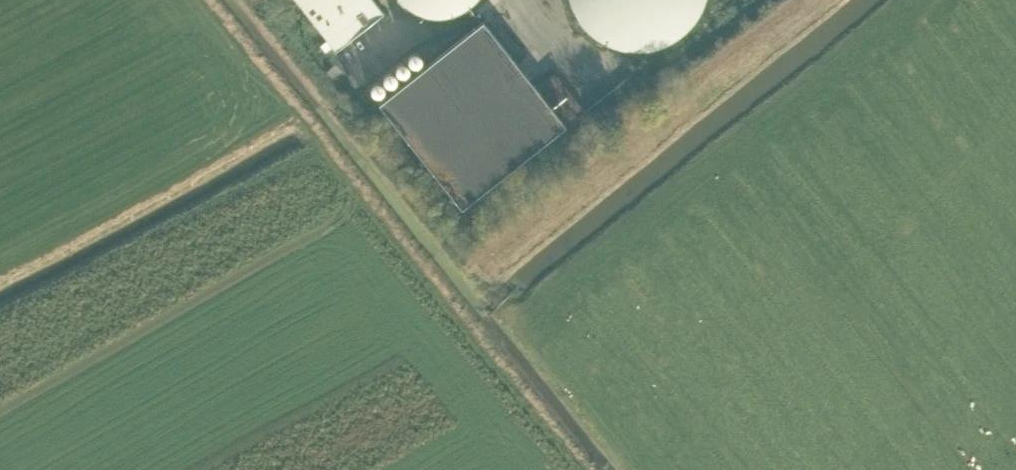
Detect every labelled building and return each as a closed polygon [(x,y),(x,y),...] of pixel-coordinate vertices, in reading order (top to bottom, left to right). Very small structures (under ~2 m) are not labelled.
[(334,50),(382,13),(371,0),(294,0),(334,50)] [(399,1),(407,8),(413,12),(419,15),(424,17),(433,18),(441,18),(446,18),(455,16),(461,13),(468,9),(472,5),(477,0),(399,0),(399,1)] [(569,0),(572,8),(574,15),(578,21),(583,26),(587,31),(591,34),(596,38),(604,43),(610,46),(618,49),(627,50),(635,51),(644,51),(651,50),(658,48),(667,44),(675,40),(683,33),(688,30),(694,23),(698,16),(703,7),(705,0),(569,0)] [(376,104),(459,209),(563,126),(480,22),(376,104)]
